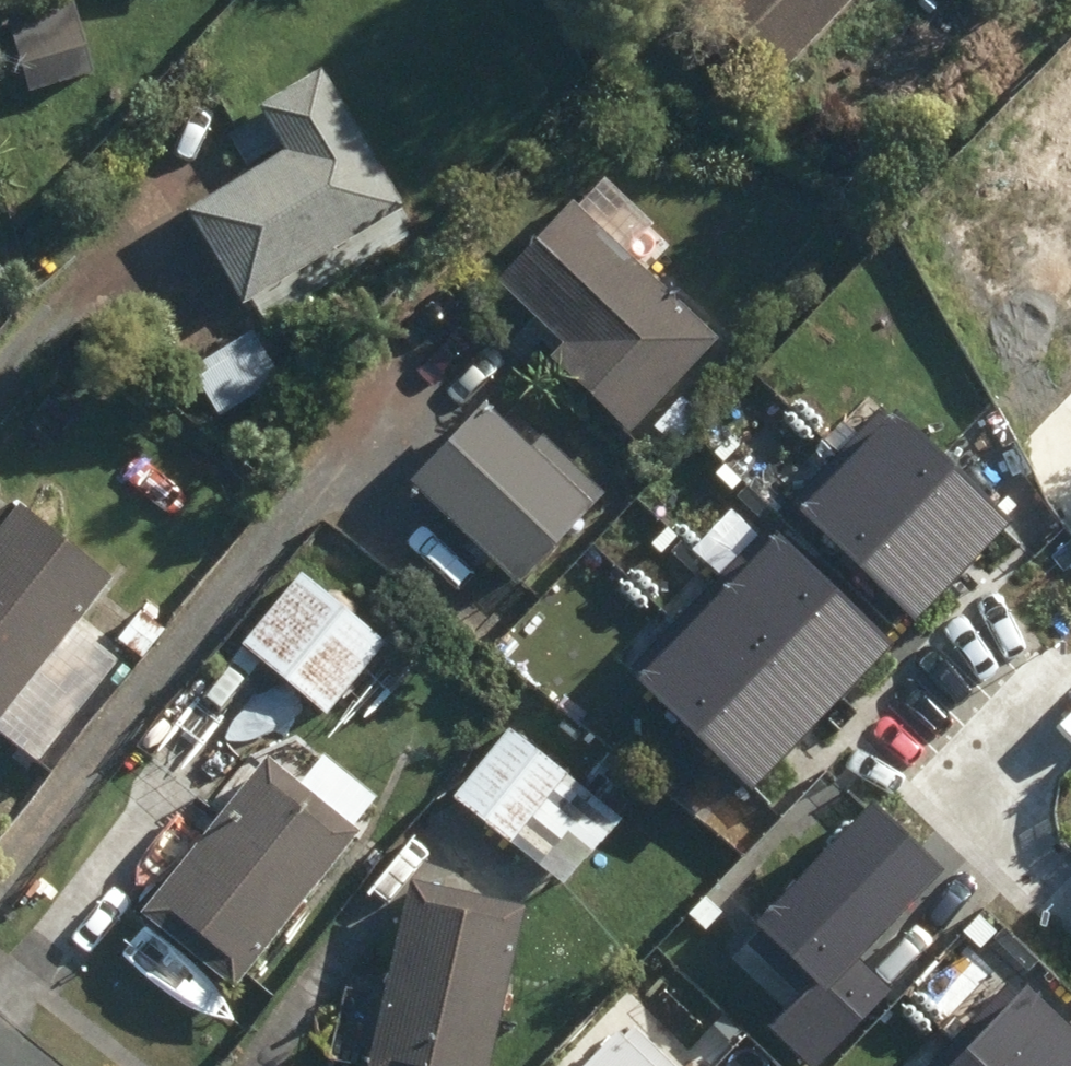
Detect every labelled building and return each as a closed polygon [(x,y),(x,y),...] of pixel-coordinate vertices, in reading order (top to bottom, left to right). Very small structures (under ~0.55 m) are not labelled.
[(760,101),(855,0),(715,0),(686,30),(760,101)] [(1019,14),(1034,0),(1006,0),(1019,14)] [(82,21),(13,41),(29,98),(98,76),(82,21)] [(289,157),(189,220),(249,315),(406,216),(320,79),(263,115),(289,157)] [(484,303),(631,438),(717,344),(651,283),(669,264),(589,190),(484,303)] [(251,333),(208,261),(145,299),(162,327),(216,420),(279,382),(251,333)] [(1070,367),(1070,298),(1043,312),(1070,367)] [(676,402),(650,430),(673,450),(699,421),(676,402)] [(877,403),(792,501),(916,607),(1001,508),(877,403)] [(482,413),(411,488),(517,588),(600,501),(542,445),(530,458),(482,413)] [(113,585),(21,509),(0,534),(0,722),(113,585)] [(768,524),(636,667),(749,771),(882,628),(768,524)] [(242,650),(324,719),(385,647),(302,578),(242,650)] [(118,646),(143,664),(175,621),(150,603),(118,646)] [(571,888),(648,785),(631,773),(614,760),(588,795),(508,734),(458,802),(571,888)] [(631,773),(648,785),(668,801),(685,779),(648,751),(631,773)] [(145,922),(234,993),(381,806),(324,761),(301,792),(267,765),(145,922)] [(870,788),(750,916),(810,972),(763,1021),(804,1059),(855,1005),(828,979),(943,857),(870,788)] [(526,914),(411,887),(370,1065),(491,1065),(526,914)] [(939,1065),(1070,1065),(1070,1022),(1024,978),(939,1065)] [(573,1065),(671,1065),(620,1017),(573,1065)]
